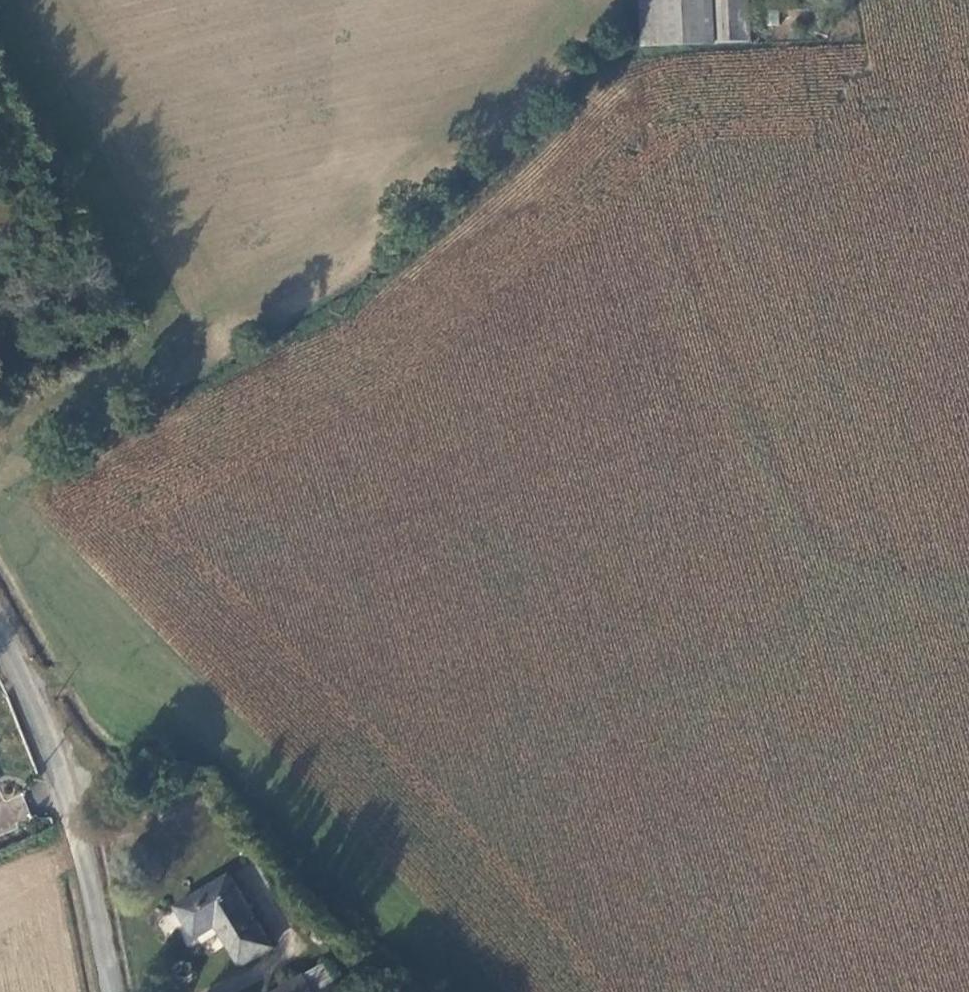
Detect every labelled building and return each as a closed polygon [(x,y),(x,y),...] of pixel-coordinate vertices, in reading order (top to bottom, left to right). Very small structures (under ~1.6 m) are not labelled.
[(645,49),(720,45),(718,0),(644,0),(645,49)] [(720,45),(755,43),(754,0),(718,0),(720,45)] [(232,872),(182,906),(203,936),(223,922),(253,962),(280,940),(232,872)] [(303,973),(316,991),(332,991),(340,987),(321,960),(303,973)] [(303,973),(277,991),(316,991),(303,973)]
